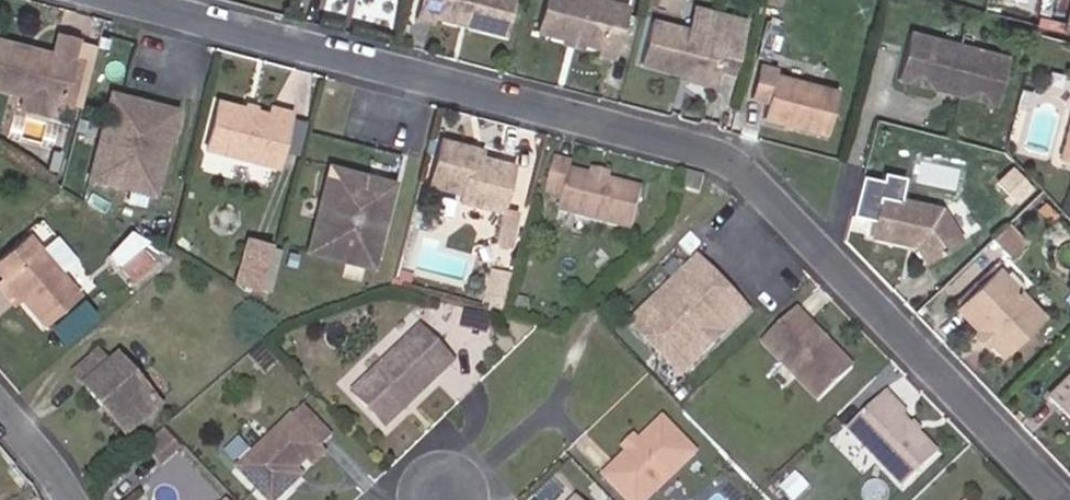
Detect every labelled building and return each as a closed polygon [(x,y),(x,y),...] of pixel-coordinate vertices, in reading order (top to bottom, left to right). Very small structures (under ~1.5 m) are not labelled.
[(415,14),(424,17),(427,6),(446,11),(449,1),(468,6),(482,20),(506,27),(513,0),(418,0),(415,14)] [(623,3),(612,0),(541,0),(534,27),(561,34),(566,33),(573,35),(575,39),(593,43),(591,49),(609,53),(623,3)] [(685,23),(645,13),(633,60),(708,79),(711,65),(729,69),(737,35),(733,34),(739,12),(691,0),(685,23)] [(1059,4),(1041,0),(1033,0),(1027,29),(1053,36),(1059,4)] [(1010,59),(909,28),(895,76),(934,88),(936,84),(957,90),(956,95),(996,107),(1010,59)] [(566,33),(561,34),(559,40),(573,44),(575,39),(573,35),(566,33)] [(60,41),(55,62),(39,58),(37,63),(30,61),(31,56),(0,48),(0,96),(26,102),(53,109),(62,111),(78,45),(60,41)] [(771,64),(753,59),(744,93),(761,97),(757,114),(822,130),(833,85),(770,70),(771,64)] [(175,115),(110,98),(89,179),(154,196),(175,115)] [(1057,150),(1069,154),(1069,100),(1057,150)] [(53,109),(26,102),(23,116),(49,123),(53,109)] [(278,175),(293,120),(274,115),(272,124),(219,110),(206,155),(278,175)] [(471,159),(473,151),(442,143),(428,189),(460,199),(457,207),(498,219),(512,171),(482,161),(471,159)] [(1057,150),(1055,158),(1069,161),(1069,154),(1057,150)] [(484,155),(473,151),(471,159),(482,161),(484,155)] [(605,187),(589,183),(567,178),(570,169),(552,165),(539,216),(636,241),(647,197),(605,187)] [(398,188),(329,170),(308,256),(376,273),(398,188)] [(607,179),(591,175),(589,183),(605,187),(607,179)] [(872,196),(866,240),(909,250),(912,241),(918,243),(915,251),(926,271),(966,249),(946,214),(872,196)] [(76,260),(57,236),(41,249),(28,234),(0,257),(0,278),(1,279),(18,299),(42,328),(80,297),(60,273),(76,260)] [(156,266),(142,248),(119,266),(133,283),(156,266)] [(259,295),(270,254),(249,248),(237,289),(259,295)] [(270,254),(259,295),(269,297),(279,256),(270,254)] [(744,322),(694,269),(627,333),(678,385),(744,322)] [(952,311),(962,301),(991,273),(987,270),(949,306),(952,311)] [(952,311),(950,313),(963,328),(967,325),(977,335),(986,345),(983,349),(998,364),(1041,324),(992,273),(962,301),(952,311)] [(1,279),(0,280),(0,290),(11,304),(18,299),(1,279)] [(846,370),(791,315),(757,349),(812,405),(846,370)] [(485,339),(489,325),(464,317),(459,331),(485,339)] [(451,368),(419,335),(353,398),(385,431),(404,413),(401,410),(407,404),(410,408),(451,368)] [(986,345),(977,335),(969,342),(979,352),(983,349),(986,345)] [(268,365),(259,355),(251,362),(260,372),(268,365)] [(118,379),(107,366),(82,388),(97,406),(104,400),(125,425),(153,402),(127,371),(118,379)] [(1053,397),(1069,415),(1069,380),(1053,397)] [(901,420),(878,397),(839,435),(899,496),(935,462),(897,424),(901,420)] [(104,400),(97,406),(119,431),(125,425),(104,400)] [(302,407),(289,419),(320,451),(332,439),(302,407)] [(289,419),(235,470),(263,499),(280,499),(291,490),(285,484),(296,473),(308,462),(320,451),(289,419)] [(660,427),(637,451),(626,462),(603,487),(617,499),(658,499),(695,460),(660,427)] [(147,442),(152,448),(167,434),(162,428),(147,442)] [(167,434),(152,448),(164,461),(180,447),(167,434)] [(622,458),(626,462),(637,451),(632,447),(622,458)] [(308,462),(296,473),(301,478),(312,468),(308,462)]
